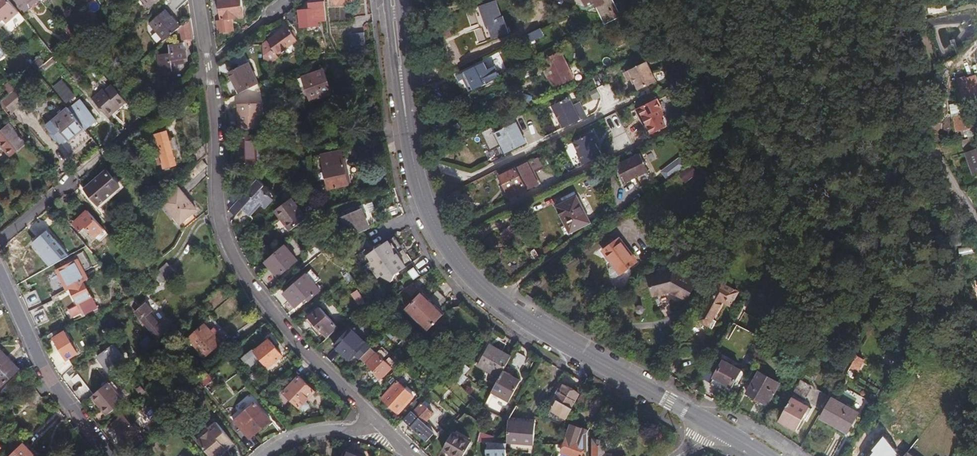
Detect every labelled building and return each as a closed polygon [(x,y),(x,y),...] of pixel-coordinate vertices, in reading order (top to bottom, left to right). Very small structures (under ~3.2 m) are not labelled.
[(2,20),(5,23),(18,12),(8,0),(0,0),(0,21),(2,20)] [(37,0),(14,0),(23,11),(37,0)] [(184,0),(166,0),(157,7),(161,12),(145,25),(161,42),(177,29),(170,22),(168,19),(184,3),(184,0)] [(240,9),(238,0),(214,0),(216,11),(217,23),(214,24),(216,36),(231,34),(229,22),(236,20),(235,10),(240,9)] [(545,21),(546,0),(535,0),(533,21),(545,21)] [(617,17),(609,0),(581,0),(584,7),(591,3),(602,24),(617,17)] [(323,23),(321,5),(314,6),(305,6),(306,12),(295,13),(297,30),(316,28),(315,24),(323,23)] [(77,35),(68,24),(64,28),(69,34),(73,38),(77,35)] [(530,32),(528,26),(520,30),(522,36),(530,32)] [(268,39),(258,44),(260,61),(292,43),(285,30),(268,39)] [(538,30),(518,40),(521,47),(542,37),(538,30)] [(50,50),(54,54),(73,38),(69,34),(50,50)] [(350,50),(362,46),(360,34),(348,35),(350,50)] [(181,50),(180,44),(175,45),(167,46),(168,55),(156,57),(159,75),(173,73),(177,66),(181,66),(180,60),(185,60),(183,50),(181,50)] [(43,63),(54,54),(50,50),(49,49),(41,55),(44,59),(41,61),(43,63)] [(545,57),(547,61),(559,55),(557,52),(545,57)] [(559,55),(547,61),(550,67),(544,69),(547,75),(544,77),(546,81),(549,80),(550,82),(553,87),(570,79),(559,55)] [(44,72),(55,63),(52,59),(41,69),(44,72)] [(653,82),(643,62),(620,73),(624,81),(630,78),(636,90),(653,82)] [(231,80),(237,94),(256,85),(246,64),(227,73),(231,80)] [(462,82),(465,88),(495,74),(493,70),(486,74),(481,64),(455,76),(457,80),(460,79),(462,82)] [(535,73),(532,66),(516,74),(520,81),(535,73)] [(33,72),(22,81),(28,88),(33,84),(32,82),(38,78),(33,72)] [(289,81),(297,104),(316,98),(326,95),(323,87),(318,72),(289,81)] [(10,81),(15,87),(19,83),(20,83),(15,76),(10,81)] [(976,88),(973,76),(963,79),(964,82),(957,84),(962,98),(967,96),(968,99),(970,106),(976,104),(976,88)] [(9,92),(15,87),(10,81),(3,86),(9,92)] [(65,106),(74,98),(59,82),(51,90),(65,106)] [(27,93),(19,83),(15,87),(23,97),(27,93)] [(119,111),(127,104),(112,87),(111,85),(103,92),(101,90),(90,99),(106,118),(111,114),(117,109),(119,111)] [(17,101),(22,97),(16,90),(1,102),(3,105),(6,103),(10,107),(17,101)] [(316,98),(297,104),(298,109),(318,103),(316,98)] [(573,113),(566,98),(549,106),(561,129),(567,125),(584,117),(580,109),(573,113)] [(663,127),(659,118),(660,114),(658,110),(661,108),(656,98),(636,108),(649,134),(663,127)] [(502,101),(501,99),(488,105),(495,120),(508,114),(507,112),(502,101)] [(512,110),(507,99),(502,101),(507,112),(512,110)] [(67,112),(83,132),(93,123),(90,118),(77,103),(67,112)] [(236,122),(236,129),(257,129),(257,115),(259,115),(259,104),(235,104),(236,122)] [(71,141),(83,132),(67,112),(65,110),(50,123),(67,144),(71,141)] [(953,120),(955,136),(976,131),(976,116),(953,120)] [(523,144),(513,123),(491,134),(501,155),(523,144)] [(0,130),(0,147),(8,157),(22,145),(11,131),(12,130),(7,124),(0,130)] [(604,152),(591,127),(564,140),(577,165),(584,162),(604,152)] [(168,147),(164,133),(150,136),(156,158),(158,157),(160,166),(172,163),(168,147)] [(254,164),(252,135),(234,136),(235,156),(235,165),(254,164)] [(958,140),(965,159),(972,179),(976,177),(976,137),(958,140)] [(198,162),(205,156),(205,145),(188,159),(193,166),(198,162)] [(339,158),(338,153),(318,157),(324,190),(345,186),(339,158)] [(645,172),(636,154),(614,165),(617,171),(616,172),(619,177),(620,176),(622,182),(645,172)] [(660,171),(667,179),(686,165),(679,156),(660,171)] [(203,168),(198,162),(193,166),(184,174),(188,179),(203,168)] [(534,185),(523,164),(499,176),(504,184),(510,197),(534,185)] [(682,184),(695,174),(688,165),(675,175),(682,184)] [(98,205),(119,186),(106,171),(85,190),(89,194),(98,205)] [(231,207),(226,213),(229,216),(233,219),(240,211),(248,218),(259,206),(264,210),(273,201),(253,183),(240,198),(231,207)] [(182,227),(193,218),(188,213),(194,208),(181,194),(176,187),(159,202),(182,227)] [(646,194),(644,191),(636,197),(638,201),(646,194)] [(226,203),(231,207),(240,198),(235,193),(226,203)] [(588,224),(574,196),(562,202),(553,206),(567,234),(588,224)] [(303,220),(288,200),(269,214),(278,226),(284,234),(303,220)] [(347,239),(366,230),(360,216),(358,211),(338,220),(347,239)] [(103,231),(86,212),(77,220),(72,225),(80,234),(85,229),(94,239),(103,231)] [(504,244),(514,236),(506,226),(496,234),(504,244)] [(34,238),(49,267),(68,257),(53,228),(34,238)] [(31,237),(24,229),(12,239),(19,248),(31,237)] [(390,277),(408,265),(390,238),(373,251),(362,258),(366,264),(363,266),(373,281),(376,278),(388,284),(390,277)] [(606,257),(612,266),(619,275),(633,263),(615,240),(601,251),(606,257)] [(274,277),(295,261),(283,246),(262,262),(268,269),(274,277)] [(537,258),(532,251),(527,255),(532,262),(537,258)] [(84,254),(65,263),(67,267),(57,272),(66,291),(69,290),(75,301),(82,316),(92,311),(95,309),(82,283),(87,281),(83,274),(92,270),(84,254)] [(157,285),(171,272),(163,264),(150,277),(157,285)] [(619,275),(612,266),(608,269),(609,276),(614,277),(619,275)] [(309,270),(303,275),(304,276),(312,286),(318,281),(309,270)] [(693,287),(669,271),(646,277),(651,294),(666,291),(671,294),(684,302),(693,287)] [(312,286),(304,276),(280,294),(283,297),(292,309),(303,300),(305,302),(317,293),(312,286)] [(411,295),(418,288),(412,281),(405,288),(411,295)] [(701,326),(706,328),(719,304),(727,308),(734,296),(714,285),(707,298),(708,298),(695,322),(701,326)] [(434,308),(442,299),(436,294),(434,292),(426,300),(418,293),(403,310),(425,331),(441,315),(434,308)] [(59,318),(63,326),(82,316),(75,301),(55,311),(59,318)] [(155,339),(166,330),(160,323),(157,326),(150,317),(147,313),(150,311),(143,303),(130,314),(138,323),(140,321),(155,339)] [(316,332),(324,341),(336,331),(318,308),(306,319),(316,332)] [(204,365),(221,351),(213,342),(200,326),(183,340),(204,365)] [(352,354),(357,359),(358,357),(366,349),(348,330),(331,346),(336,351),(345,361),(351,356),(352,354)] [(58,365),(75,356),(64,334),(47,342),(52,353),(58,365)] [(267,369),(280,357),(274,350),(267,341),(253,353),(260,361),(267,369)] [(500,373),(507,360),(491,352),(493,349),(485,345),(474,365),(497,378),(500,373)] [(105,374),(122,362),(111,347),(94,359),(100,367),(105,374)] [(389,369),(368,348),(366,349),(358,357),(371,371),(379,379),(389,369)] [(887,348),(881,362),(893,367),(899,353),(887,348)] [(507,360),(508,358),(498,352),(493,349),(491,352),(507,360)] [(15,366),(12,363),(0,351),(0,380),(15,366)] [(260,361),(253,353),(252,351),(239,361),(248,371),(260,361)] [(520,372),(527,359),(519,355),(512,368),(520,372)] [(852,380),(860,363),(853,359),(844,376),(852,380)] [(456,373),(463,364),(464,364),(459,360),(452,369),(456,373)] [(727,396),(739,373),(722,363),(709,386),(723,394),(727,396)] [(451,379),(456,383),(469,368),(464,364),(463,364),(456,373),(451,379)] [(497,378),(489,394),(507,404),(519,383),(515,381),(500,373),(497,378)] [(765,406),(777,385),(756,373),(752,380),(748,379),(745,384),(748,386),(743,394),(755,401),(765,406)] [(295,410),(311,395),(303,386),(296,378),(280,393),(295,410)] [(106,382),(90,396),(102,409),(99,411),(104,417),(123,401),(106,382)] [(396,415),(412,398),(395,382),(379,399),(387,407),(396,415)] [(802,401),(809,388),(798,382),(791,395),(802,401)] [(569,408),(578,392),(570,387),(568,389),(564,387),(559,384),(554,393),(556,394),(553,400),(569,408)] [(102,409),(90,396),(88,398),(96,407),(99,411),(102,409)] [(585,406),(588,400),(580,396),(576,402),(585,406)] [(794,432),(807,408),(789,398),(776,422),(788,428),(794,432)] [(844,433),(855,414),(829,399),(818,419),(839,430),(844,433)] [(562,420),(569,408),(553,400),(547,411),(562,420)] [(231,423),(246,441),(266,424),(268,422),(252,404),(231,423)] [(410,411),(401,419),(409,427),(419,438),(427,432),(419,424),(430,414),(421,405),(412,413),(410,411)] [(125,442),(135,433),(121,416),(110,425),(116,432),(125,442)] [(206,429),(208,431),(195,442),(208,455),(216,455),(220,453),(218,451),(222,448),(224,449),(231,443),(214,422),(206,429)] [(504,444),(530,444),(531,423),(526,422),(505,422),(504,444)] [(585,449),(586,434),(587,429),(582,428),(579,427),(579,428),(567,426),(566,430),(565,430),(560,453),(574,455),(580,455),(581,449),(585,449)] [(208,431),(206,429),(204,427),(192,438),(195,442),(208,431)] [(469,443),(450,432),(440,451),(450,455),(461,455),(469,443)] [(484,443),(488,443),(490,437),(477,433),(474,443),(484,443)] [(6,451),(17,441),(12,436),(1,446),(6,451)] [(889,439),(877,454),(880,455),(911,455),(889,439)] [(20,440),(4,454),(6,455),(32,455),(34,454),(26,446),(20,440)] [(619,452),(610,455),(602,454),(602,441),(596,441),(590,441),(590,455),(621,455),(619,452)] [(504,444),(488,443),(484,443),(483,455),(504,455),(504,444)]
